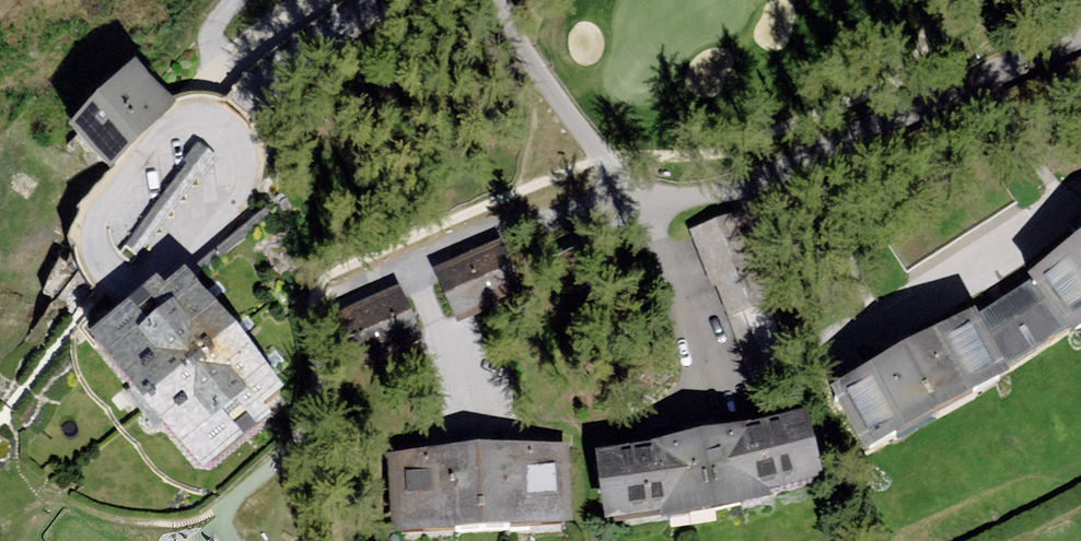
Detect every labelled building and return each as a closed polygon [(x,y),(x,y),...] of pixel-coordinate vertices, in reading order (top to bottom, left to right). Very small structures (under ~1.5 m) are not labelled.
[(98,182),(166,114),(125,72),(56,140),(98,182)] [(697,215),(739,353),(786,339),(744,201),(697,215)] [(485,262),(425,292),(448,339),(508,309),(485,262)] [(1027,306),(1069,359),(1080,350),(1080,265),(1027,306)] [(278,404),(158,269),(64,352),(184,487),(278,404)] [(420,347),(395,294),(332,323),(357,377),(420,347)] [(1002,401),(968,340),(834,414),(868,475),(1002,401)] [(789,427),(573,467),(578,534),(684,529),(808,494),(789,427)] [(561,453),(376,461),(380,540),(431,540),(565,535),(561,453)]
